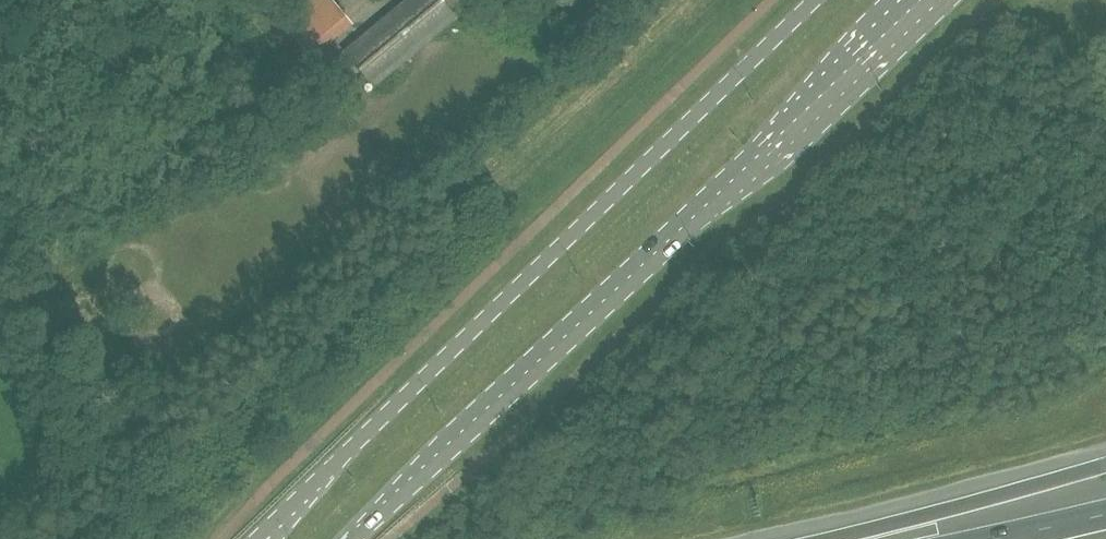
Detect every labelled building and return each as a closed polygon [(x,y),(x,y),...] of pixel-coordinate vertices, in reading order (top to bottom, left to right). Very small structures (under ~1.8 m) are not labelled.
[(279,21),(303,50),(345,15),(332,0),(305,0),(279,21)] [(455,19),(439,0),(405,0),(345,50),(374,86),(455,19)] [(167,199),(178,193),(174,186),(163,192),(167,199)]
